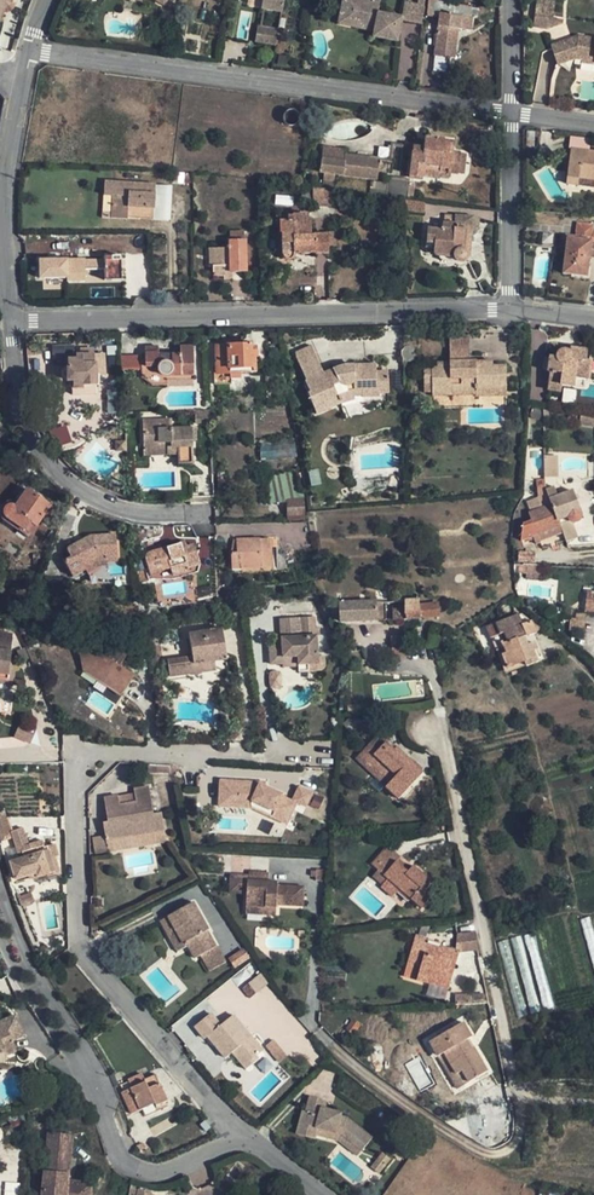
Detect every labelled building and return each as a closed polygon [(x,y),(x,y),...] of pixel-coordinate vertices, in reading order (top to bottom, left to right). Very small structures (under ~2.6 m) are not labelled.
[(280,0),(259,0),(257,8),(278,12),(280,0)] [(337,8),(349,11),(348,20),(371,25),(370,30),(369,36),(392,40),(396,20),(397,16),(373,12),(376,0),(374,0),(338,0),(337,8)] [(459,7),(459,3),(438,0),(423,0),(422,6),(422,11),(437,13),(470,18),(470,9),(459,7)] [(397,16),(396,20),(420,24),(422,11),(422,6),(400,2),(397,16)] [(337,8),(333,23),(370,30),(371,25),(348,20),(349,11),(337,8)] [(468,30),(470,18),(437,13),(430,56),(446,58),(451,59),(455,29),(468,30)] [(562,22),(535,17),(533,28),(547,31),(561,26),(562,22)] [(255,23),(253,38),(274,42),(276,27),(255,23)] [(551,45),(558,65),(575,60),(582,61),(593,62),(593,39),(577,37),(567,40),(551,45)] [(408,177),(420,178),(421,174),(422,164),(439,166),(439,169),(456,172),(458,151),(449,150),(451,139),(437,137),(437,135),(424,133),(422,140),(421,145),(414,144),(412,144),(408,177)] [(345,149),(322,147),(320,157),(343,161),(344,154),(345,149)] [(555,147),(553,162),(568,163),(565,183),(593,186),(593,179),(593,152),(555,147)] [(464,173),(466,152),(458,151),(456,172),(464,173)] [(320,157),(319,172),(324,173),(323,181),(334,182),(334,174),(377,179),(379,168),(382,168),(383,160),(344,154),(343,161),(320,157)] [(421,174),(438,176),(439,169),(439,166),(422,164),(421,174)] [(404,199),(405,199),(406,195),(407,185),(408,179),(389,177),(386,197),(404,199)] [(129,184),(105,182),(104,195),(113,196),(112,218),(127,219),(127,218),(128,206),(140,207),(139,216),(153,217),(154,208),(149,207),(150,201),(155,202),(156,186),(138,184),(138,189),(129,188),(129,184)] [(313,205),(324,204),(324,189),(313,188),(313,190),(313,205)] [(304,205),(313,205),(313,190),(304,190),(304,205)] [(127,218),(153,220),(153,217),(139,216),(140,207),(128,206),(127,218)] [(427,227),(426,243),(434,244),(433,256),(452,254),(453,258),(454,260),(455,262),(456,262),(457,262),(459,263),(462,263),(463,263),(464,262),(466,260),(467,259),(469,257),(471,257),(473,229),(474,216),(455,214),(454,223),(442,221),(442,228),(427,227)] [(310,220),(294,220),(294,217),(277,217),(276,221),(280,221),(280,234),(283,234),(283,254),(283,257),(285,258),(287,260),(289,260),(292,259),(294,257),(294,255),(295,253),(325,252),(327,252),(327,239),(325,239),(317,239),(317,235),(310,235),(310,220)] [(592,242),(567,239),(562,274),(586,277),(592,242)] [(215,277),(226,277),(226,272),(232,272),(247,272),(246,240),(229,240),(230,248),(217,248),(217,268),(215,268),(215,277)] [(39,280),(46,280),(45,262),(57,261),(56,251),(37,252),(39,280)] [(84,283),(83,260),(57,261),(45,262),(46,280),(66,280),(66,284),(84,283)] [(449,338),(450,356),(470,355),(470,338),(449,338)] [(230,372),(255,371),(255,356),(258,356),(257,346),(251,346),(251,342),(242,342),(241,345),(229,345),(229,359),(230,372)] [(229,345),(217,346),(218,360),(229,359),(229,345)] [(56,381),(72,380),(72,389),(83,388),(83,385),(97,384),(97,383),(100,383),(99,374),(96,374),(96,364),(93,364),(92,350),(81,350),(81,356),(75,356),(76,360),(67,361),(67,366),(55,366),(56,381)] [(547,383),(572,386),(573,378),(587,380),(589,361),(584,361),(585,352),(569,350),(567,360),(566,360),(566,358),(566,356),(564,353),(562,353),(561,353),(558,355),(556,357),(555,358),(549,357),(547,370),(549,370),(547,383)] [(179,352),(179,365),(180,381),(193,380),(192,351),(179,352)] [(180,381),(179,365),(158,365),(158,355),(143,355),(144,376),(153,375),(155,378),(158,380),(162,382),(166,383),(180,383),(180,381)] [(315,355),(298,362),(303,375),(321,368),(315,355)] [(119,369),(135,369),(135,357),(119,357),(119,369)] [(218,360),(218,372),(230,372),(229,359),(218,360)] [(423,368),(423,384),(430,384),(431,391),(431,395),(450,395),(450,391),(460,390),(460,388),(472,388),(472,390),(507,389),(507,367),(494,367),(493,362),(470,361),(450,362),(437,362),(437,368),(423,368)] [(388,393),(388,373),(376,373),(376,365),(347,367),(340,369),(323,375),(306,381),(305,382),(309,394),(308,394),(316,415),(341,405),(339,400),(352,395),(361,395),(361,398),(378,397),(379,393),(388,393)] [(321,368),(303,375),(306,381),(323,375),(321,368)] [(286,383),(284,371),(264,371),(264,382),(286,383)] [(562,387),(562,401),(575,402),(576,388),(562,387)] [(460,390),(450,391),(450,395),(472,395),(472,398),(507,396),(507,389),(472,390),(472,388),(460,388),(460,390)] [(106,390),(107,413),(115,412),(114,390),(106,390)] [(565,401),(565,407),(577,407),(577,424),(593,423),(593,400),(565,401)] [(53,429),(58,446),(71,442),(65,425),(53,429)] [(194,461),(193,428),(149,429),(149,442),(172,442),(172,451),(182,450),(182,461),(194,461)] [(150,451),(172,451),(172,442),(149,442),(150,451)] [(261,444),(262,457),(295,456),(295,443),(261,444)] [(289,501),(293,500),(291,472),(267,477),(268,504),(289,504),(289,501)] [(199,501),(215,501),(214,482),(198,485),(199,501)] [(542,547),(564,539),(559,524),(557,517),(551,504),(549,497),(545,487),(544,483),(536,486),(537,497),(540,507),(527,512),(534,533),(530,534),(533,542),(539,540),(542,547)] [(549,497),(557,493),(554,483),(545,487),(549,497)] [(557,493),(549,497),(551,504),(557,517),(565,514),(567,517),(569,518),(572,519),(574,519),(576,519),(578,518),(579,517),(580,514),(586,512),(581,500),(577,501),(575,498),(571,488),(557,493)] [(24,491),(10,508),(6,508),(2,510),(1,513),(2,517),(27,535),(46,510),(24,491)] [(293,500),(289,501),(289,504),(289,515),(306,514),(306,500),(293,500)] [(121,565),(120,538),(94,539),(72,550),(71,551),(71,552),(72,553),(73,557),(65,560),(71,576),(86,570),(84,567),(103,561),(109,560),(109,566),(121,565)] [(239,539),(240,552),(234,553),(235,566),(244,566),(244,568),(265,566),(277,566),(275,538),(239,539)] [(199,564),(193,546),(185,543),(151,552),(148,554),(147,555),(146,557),(145,559),(145,561),(149,573),(170,567),(173,574),(188,570),(187,568),(199,564)] [(540,564),(514,563),(515,572),(524,572),(524,575),(539,576),(540,564)] [(211,582),(197,586),(198,601),(212,598),(211,582)] [(586,595),(584,611),(593,612),(593,596),(586,595)] [(419,599),(406,601),(406,607),(407,620),(440,618),(439,605),(420,606),(419,599)] [(385,601),(376,602),(377,622),(386,621),(385,601)] [(376,602),(340,603),(340,623),(377,622),(376,602)] [(392,613),(392,621),(407,620),(406,607),(397,608),(397,612),(392,613)] [(582,631),(584,611),(578,610),(577,618),(571,617),(570,630),(582,631)] [(499,622),(503,632),(531,621),(522,614),(499,622)] [(303,616),(283,618),(284,636),(279,636),(280,642),(271,643),(273,663),(286,662),(285,656),(299,655),(300,661),(300,664),(320,662),(321,669),(325,668),(326,667),(327,667),(328,665),(328,662),(327,654),(320,655),(318,634),(305,635),(303,616)] [(531,621),(503,632),(504,634),(507,643),(524,638),(534,634),(536,633),(531,621)] [(503,632),(499,622),(487,627),(495,649),(499,648),(504,646),(501,636),(504,634),(503,632)] [(169,658),(171,676),(211,670),(210,661),(217,660),(229,658),(224,626),(190,631),(193,655),(169,658)] [(7,641),(9,633),(0,631),(0,640),(7,641)] [(408,635),(392,636),(392,645),(408,644),(408,635)] [(541,664),(533,645),(529,647),(524,638),(507,643),(508,644),(504,646),(499,648),(509,670),(525,664),(527,669),(541,664)] [(121,640),(111,656),(123,664),(133,648),(121,640)] [(408,644),(392,645),(393,655),(409,654),(408,644)] [(9,679),(11,666),(11,660),(13,650),(6,650),(0,649),(0,678),(9,679)] [(128,687),(135,676),(121,667),(109,658),(98,651),(81,656),(78,656),(81,669),(85,672),(121,697),(128,687)] [(109,658),(121,667),(123,664),(111,656),(109,658)] [(211,670),(218,669),(217,660),(210,661),(211,670)] [(300,664),(300,671),(321,669),(320,662),(300,664)] [(35,728),(21,722),(14,736),(28,743),(35,728)] [(379,736),(361,756),(403,798),(424,775),(409,759),(406,763),(395,752),(379,736)] [(406,763),(409,759),(398,748),(395,752),(406,763)] [(403,798),(361,756),(356,760),(398,802),(403,798)] [(168,776),(167,767),(147,766),(147,774),(168,776)] [(264,788),(250,782),(220,781),(219,803),(255,806),(256,804),(274,812),(273,814),(289,821),(297,805),(306,809),(312,795),(298,788),(292,802),(282,798),(283,796),(264,788)] [(117,798),(102,801),(107,825),(102,826),(104,839),(105,844),(164,833),(161,815),(153,816),(148,789),(132,792),(132,796),(134,805),(119,808),(117,799),(117,798)] [(134,805),(132,796),(117,799),(119,808),(134,805)] [(255,806),(219,803),(219,808),(254,810),(287,825),(289,821),(273,814),(274,812),(256,804),(255,806)] [(9,834),(5,821),(0,822),(0,844),(0,845),(6,842),(5,837),(9,836),(9,834)] [(9,836),(18,861),(31,857),(36,874),(33,875),(35,879),(47,874),(49,877),(59,874),(54,858),(58,857),(54,846),(43,849),(41,842),(28,846),(22,829),(9,834),(9,836)] [(108,855),(166,844),(164,833),(105,844),(108,855)] [(105,844),(104,839),(92,841),(95,857),(108,855),(105,844)] [(398,861),(386,850),(372,866),(387,880),(380,887),(393,898),(400,891),(422,910),(431,899),(426,894),(434,885),(415,868),(409,875),(396,863),(398,861)] [(18,861),(10,863),(15,880),(33,875),(36,874),(31,857),(18,861)] [(277,907),(304,908),(305,889),(278,888),(268,887),(268,884),(268,874),(248,873),(248,877),(248,882),(247,882),(246,896),(250,896),(250,908),(277,910),(277,907)] [(323,873),(315,873),(315,874),(315,880),(315,883),(323,883),(323,873)] [(248,882),(248,877),(230,877),(229,895),(246,896),(247,882),(248,882)] [(30,895),(17,901),(22,910),(34,904),(30,895)] [(250,896),(246,896),(245,916),(276,917),(277,910),(250,908),(250,896)] [(191,947),(197,958),(199,957),(209,973),(225,964),(216,947),(208,932),(210,931),(195,903),(177,912),(178,914),(173,917),(172,915),(163,920),(170,934),(176,931),(184,944),(188,942),(191,947)] [(170,934),(180,953),(191,947),(188,942),(184,944),(176,931),(170,934)] [(459,934),(456,951),(461,953),(477,952),(473,933),(459,934)] [(427,938),(416,935),(408,965),(430,972),(427,983),(449,989),(461,953),(456,951),(441,947),(440,950),(425,946),(427,938)] [(233,966),(249,959),(245,949),(228,957),(233,966)] [(408,965),(404,976),(427,983),(430,972),(408,965)] [(243,992),(251,1002),(258,997),(250,987),(243,992)] [(456,1007),(473,1006),(472,995),(456,996),(456,1007)] [(99,1015),(88,1022),(92,1028),(98,1024),(101,1022),(103,1021),(99,1015)] [(258,1057),(264,1053),(234,1017),(222,1028),(211,1016),(196,1029),(207,1041),(209,1039),(227,1060),(233,1055),(239,1050),(251,1064),(258,1057)] [(5,1054),(7,1059),(19,1054),(15,1045),(27,1040),(18,1018),(0,1025),(0,1056),(5,1054)] [(459,1072),(466,1083),(484,1073),(470,1049),(468,1050),(463,1041),(469,1038),(461,1023),(428,1041),(436,1056),(442,1053),(454,1075),(459,1072)] [(98,1024),(92,1028),(96,1035),(102,1031),(98,1024)] [(275,1044),(268,1050),(274,1059),(282,1052),(275,1044)] [(385,1049),(373,1049),(374,1071),(385,1072),(385,1049)] [(247,1072),(253,1067),(251,1064),(239,1050),(233,1055),(247,1072)] [(282,1052),(274,1059),(281,1066),(288,1059),(282,1052)] [(436,1056),(455,1090),(466,1083),(459,1072),(454,1075),(442,1053),(436,1056)] [(0,1056),(0,1066),(8,1063),(7,1059),(5,1054),(0,1056)] [(258,1057),(251,1064),(253,1067),(261,1060),(258,1057)] [(128,1080),(132,1088),(145,1082),(144,1080),(142,1074),(128,1080)] [(121,1092),(130,1114),(154,1103),(155,1107),(167,1102),(155,1075),(144,1080),(145,1082),(132,1088),(121,1092)] [(395,1084),(407,1092),(411,1087),(399,1078),(395,1084)] [(306,1114),(319,1117),(321,1110),(322,1106),(324,1101),(310,1098),(306,1114)] [(331,1112),(321,1110),(319,1117),(316,1129),(341,1135),(362,1152),(371,1140),(347,1120),(340,1119),(340,1115),(331,1112)] [(306,1114),(303,1113),(296,1136),(313,1140),(314,1136),(316,1129),(319,1117),(306,1114)] [(205,1124),(200,1128),(206,1135),(212,1131),(205,1124)] [(341,1135),(316,1129),(314,1136),(336,1143),(357,1158),(362,1152),(341,1135)] [(73,1136),(48,1134),(43,1194),(92,1194),(93,1183),(69,1181),(73,1136)] [(372,1169),(380,1176),(391,1161),(384,1155),(372,1169)] [(4,1194),(19,1194),(18,1182),(4,1182),(4,1194)]
